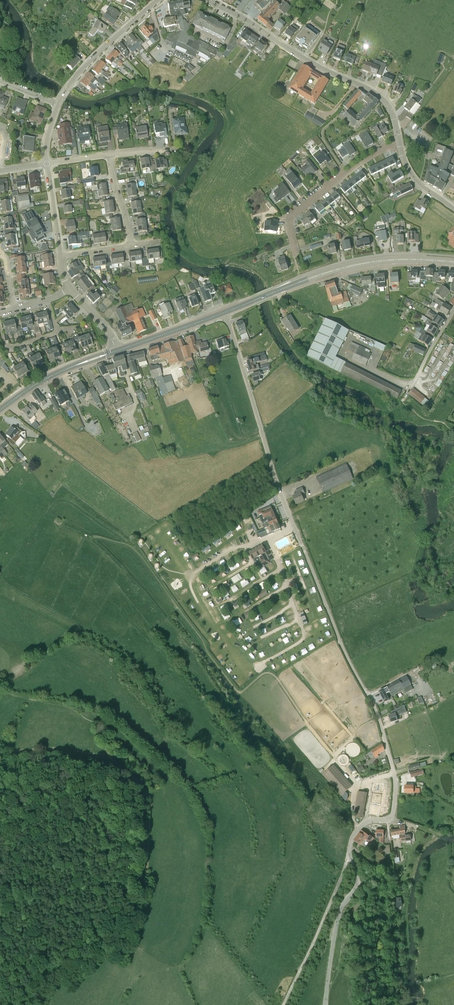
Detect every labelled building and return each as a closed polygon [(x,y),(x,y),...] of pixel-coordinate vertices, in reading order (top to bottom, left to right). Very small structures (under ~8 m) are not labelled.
[(132,10),(134,5),(135,5),(137,1),(134,0),(128,0),(125,6),(124,6),(122,11),(126,14),(130,9),(132,10)] [(204,3),(199,1),(194,0),(188,0),(181,1),(185,14),(192,20),(189,24),(192,26),(192,25),(198,13),(199,12),(198,11),(202,6),(204,4),(204,3)] [(256,4),(262,9),(270,0),(259,0),(256,4)] [(285,15),(291,7),(288,5),(286,3),(284,1),(280,5),(274,0),(265,11),(268,14),(267,15),(271,18),(275,12),(278,9),(285,15)] [(181,1),(176,2),(178,13),(177,14),(182,31),(187,34),(190,27),(191,26),(192,26),(189,24),(192,20),(185,14),(181,1)] [(175,31),(176,32),(182,31),(177,14),(178,13),(176,2),(168,4),(171,19),(162,21),(164,28),(169,27),(170,32),(175,31)] [(107,11),(102,18),(113,25),(117,20),(115,19),(119,13),(112,8),(111,8),(109,6),(106,10),(107,11)] [(265,11),(261,16),(258,19),(257,19),(258,19),(267,27),(270,23),(269,21),(271,18),(267,15),(268,14),(265,11)] [(224,41),(225,40),(230,30),(228,29),(229,28),(221,24),(219,28),(215,26),(217,22),(210,18),(209,20),(204,17),(204,16),(198,13),(192,25),(222,40),(222,41),(223,42),(224,42),(224,41)] [(98,29),(102,32),(103,33),(107,27),(106,27),(107,25),(96,17),(92,22),(94,24),(93,26),(93,27),(88,34),(92,36),(98,29)] [(283,28),(286,24),(280,20),(275,27),(273,26),(270,30),(271,31),(274,27),(277,29),(277,28),(281,31),(283,28)] [(155,43),(159,40),(156,30),(152,33),(151,31),(152,30),(149,27),(148,28),(147,26),(144,28),(143,28),(142,29),(142,30),(141,30),(149,40),(152,38),(155,43)] [(285,34),(291,38),(296,31),(290,27),(285,34)] [(305,29),(297,39),(308,48),(316,37),(305,29)] [(251,34),(245,30),(239,38),(245,42),(251,34)] [(213,58),(216,55),(220,51),(191,36),(187,34),(182,31),(176,32),(168,35),(166,40),(174,43),(172,46),(175,47),(176,44),(188,50),(187,53),(195,57),(196,54),(197,55),(199,52),(211,58),(212,58),(213,58)] [(258,39),(251,34),(245,42),(246,42),(246,43),(249,46),(250,45),(252,46),(250,49),(253,51),(259,42),(257,40),(258,39)] [(138,44),(133,37),(131,35),(126,40),(127,42),(125,45),(131,52),(137,47),(136,46),(138,44)] [(141,41),(139,38),(136,35),(133,37),(138,44),(141,41)] [(232,47),(237,40),(234,38),(229,44),(232,47)] [(323,51),(322,53),(326,55),(333,44),(333,42),(329,40),(328,42),(324,40),(319,48),(323,51)] [(259,42),(253,51),(260,56),(263,52),(265,52),(268,47),(266,45),(260,41),(259,42)] [(116,48),(125,58),(128,55),(128,52),(120,44),(118,46),(118,45),(116,47),(116,48)] [(339,44),(334,57),(340,60),(345,47),(339,44)] [(64,63),(72,70),(80,61),(76,57),(80,53),(75,49),(64,63)] [(123,63),(116,57),(119,54),(113,50),(109,55),(121,65),(123,63)] [(347,54),(347,55),(344,62),(353,65),(354,62),(358,63),(360,56),(357,55),(356,57),(352,56),(347,54)] [(120,67),(121,65),(109,55),(105,60),(111,64),(113,62),(117,65),(120,67)] [(100,61),(96,66),(101,70),(105,65),(100,61)] [(373,65),(366,62),(363,70),(369,73),(373,65)] [(183,79),(187,83),(196,74),(194,73),(192,75),(190,73),(195,68),(189,64),(188,65),(186,63),(184,67),(186,69),(188,71),(186,73),(188,75),(183,79)] [(373,65),(369,73),(373,74),(372,75),(381,78),(385,66),(381,65),(380,67),(377,66),(378,64),(374,63),(373,65)] [(328,81),(302,65),(289,88),(314,106),(328,81)] [(101,70),(96,66),(92,71),(97,75),(97,74),(100,76),(98,79),(104,84),(106,81),(102,78),(104,76),(108,79),(110,77),(108,76),(108,75),(106,73),(105,73),(101,70)] [(382,82),(391,85),(394,78),(386,75),(388,71),(386,70),(387,67),(386,67),(382,76),(384,77),(382,82)] [(84,78),(92,85),(96,80),(93,78),(94,77),(88,73),(84,78)] [(86,87),(87,85),(91,88),(90,90),(94,92),(97,88),(94,86),(92,85),(84,78),(80,83),(86,87)] [(394,92),(400,95),(403,87),(397,84),(394,92)] [(367,96),(363,94),(362,93),(358,90),(343,106),(348,111),(362,95),(366,97),(367,96)] [(0,91),(0,105),(5,107),(8,99),(3,97),(4,93),(0,91)] [(367,96),(366,97),(363,101),(367,104),(357,116),(350,110),(343,117),(355,127),(371,110),(378,102),(369,94),(367,96)] [(411,120),(415,115),(414,114),(421,106),(419,104),(423,100),(415,95),(405,109),(409,112),(406,116),(411,120)] [(23,114),(28,101),(24,100),(24,101),(17,98),(12,110),(23,114)] [(37,106),(34,114),(31,113),(29,119),(37,123),(37,122),(40,124),(43,117),(46,110),(37,106)] [(307,112),(304,117),(321,127),(326,122),(315,116),(314,117),(307,112)] [(184,128),(185,128),(183,118),(172,120),(175,135),(182,133),(181,132),(184,132),(184,128)] [(160,137),(167,136),(165,124),(162,125),(161,122),(153,124),(155,134),(159,134),(160,137)] [(373,130),(374,130),(379,139),(383,137),(382,135),(388,132),(387,129),(386,128),(383,123),(377,126),(376,124),(371,127),(373,130)] [(60,145),(72,143),(69,124),(62,125),(62,127),(60,127),(60,129),(58,130),(59,136),(59,140),(59,141),(60,145)] [(116,125),(116,127),(119,140),(129,139),(126,124),(116,125)] [(106,142),(110,141),(108,126),(97,128),(100,143),(100,142),(101,142),(106,141),(106,142)] [(137,139),(148,137),(146,126),(135,128),(137,139)] [(84,141),(91,140),(89,128),(78,130),(80,144),(85,143),(84,141)] [(360,136),(366,148),(373,144),(367,132),(360,136)] [(313,139),(318,147),(323,143),(318,135),(313,139)] [(35,138),(23,137),(23,147),(20,147),(19,151),(24,152),(24,154),(30,154),(30,152),(33,152),(35,138)] [(343,158),(346,156),(349,155),(350,156),(355,153),(349,143),(344,146),(345,148),(339,151),(343,158)] [(450,175),(450,174),(453,176),(453,165),(453,164),(453,166),(449,164),(453,153),(445,150),(440,164),(438,164),(437,169),(430,166),(427,173),(425,181),(428,183),(434,187),(442,192),(444,188),(446,185),(445,184),(445,183),(450,175)] [(328,163),(330,161),(322,151),(320,153),(321,154),(316,157),(315,158),(320,165),(326,160),(328,163)] [(296,152),(289,158),(292,161),(299,155),(296,152)] [(396,164),(393,158),(387,160),(390,167),(396,164)] [(149,166),(149,165),(148,159),(140,160),(142,169),(149,167),(150,173),(153,172),(152,165),(149,166)] [(163,159),(154,160),(156,169),(167,167),(166,160),(163,160),(163,159)] [(306,176),(309,173),(312,171),(314,174),(317,171),(309,160),(299,168),(306,176)] [(384,169),(390,167),(387,160),(381,163),(384,169)] [(121,170),(121,173),(130,172),(129,168),(134,167),(133,162),(127,163),(127,161),(122,161),(124,169),(121,170)] [(378,172),(384,169),(381,163),(375,166),(378,172)] [(284,175),(295,189),(301,184),(292,172),(290,170),(287,172),(282,166),(276,171),(281,178),(284,175)] [(372,175),(378,172),(375,166),(369,169),(372,175)] [(86,179),(86,180),(82,181),(82,184),(86,183),(94,182),(93,177),(98,176),(97,168),(90,169),(91,178),(86,179)] [(58,175),(60,184),(68,183),(66,175),(71,175),(70,170),(62,171),(62,174),(58,175)] [(362,171),(357,176),(361,181),(366,177),(362,171)] [(392,174),(388,177),(392,183),(387,186),(389,189),(394,187),(392,184),(400,179),(404,177),(402,174),(403,174),(401,172),(400,171),(396,174),(393,176),(392,174)] [(31,188),(40,187),(39,182),(38,178),(39,178),(38,174),(29,175),(30,180),(31,188)] [(16,180),(12,181),(14,190),(17,189),(17,188),(21,188),(21,186),(25,186),(24,176),(24,177),(20,178),(20,179),(16,179),(16,180)] [(351,180),(356,185),(361,181),(357,176),(351,180)] [(128,185),(126,185),(127,191),(136,190),(135,184),(137,184),(137,180),(139,180),(139,177),(134,178),(127,179),(128,185)] [(7,179),(0,180),(0,195),(2,195),(1,192),(4,192),(4,189),(8,188),(7,179)] [(353,192),(356,189),(354,186),(356,185),(351,180),(346,184),(350,189),(353,192)] [(273,198),(277,202),(279,201),(280,200),(284,197),(283,196),(285,195),(286,196),(290,193),(283,183),(278,186),(279,187),(274,191),(277,195),(273,198)] [(412,187),(410,184),(404,187),(402,183),(390,190),(393,196),(396,194),(398,198),(404,194),(405,194),(413,190),(412,187)] [(350,189),(346,184),(341,188),(345,194),(350,189)] [(61,191),(62,200),(70,199),(69,189),(74,188),(73,185),(66,186),(66,190),(61,191)] [(103,199),(105,199),(105,196),(107,196),(106,190),(98,191),(99,198),(102,197),(103,199)] [(136,190),(127,191),(128,197),(135,196),(136,199),(138,199),(137,196),(136,190)] [(340,197),(336,192),(331,196),(335,201),(340,197)] [(19,209),(28,208),(33,207),(33,203),(29,204),(28,195),(17,197),(19,209)] [(330,205),(335,201),(331,196),(326,200),(330,205)] [(12,200),(11,197),(4,198),(4,201),(0,202),(0,204),(1,207),(10,206),(9,201),(12,200)] [(132,209),(141,207),(140,202),(143,202),(142,198),(138,199),(136,199),(136,202),(131,203),(132,209)] [(105,208),(113,207),(112,201),(106,202),(105,199),(103,199),(103,203),(104,203),(105,208)] [(421,202),(418,200),(414,208),(420,211),(421,209),(425,210),(429,202),(423,199),(421,202)] [(330,205),(326,200),(320,204),(325,210),(330,205)] [(319,214),(325,210),(320,204),(315,209),(319,214)] [(11,212),(10,206),(1,207),(1,213),(6,213),(7,215),(14,214),(14,212),(13,211),(11,212)] [(63,207),(64,214),(72,213),(71,206),(63,207)] [(114,213),(113,207),(105,208),(105,209),(102,209),(103,217),(109,217),(112,216),(112,213),(114,213)] [(139,214),(140,217),(143,216),(143,213),(142,213),(141,207),(132,209),(133,215),(139,214)] [(35,219),(31,212),(22,217),(26,224),(29,228),(30,230),(33,229),(32,227),(38,224),(35,219)] [(310,213),(305,217),(311,223),(313,221),(312,220),(315,218),(310,213)] [(14,214),(7,215),(7,218),(2,219),(3,224),(13,223),(12,217),(14,217),(14,215),(14,214)] [(111,226),(120,224),(119,218),(113,219),(112,216),(109,217),(109,219),(110,219),(111,226)] [(136,220),(137,226),(146,225),(145,219),(143,219),(143,216),(140,217),(140,219),(136,220)] [(311,223),(305,217),(300,220),(305,226),(308,224),(308,225),(311,223)] [(74,220),(67,221),(67,225),(66,225),(67,232),(75,231),(74,220)] [(278,225),(278,220),(271,220),(271,222),(264,221),(263,232),(277,232),(277,225),(278,225)] [(13,223),(3,224),(4,230),(9,229),(9,232),(17,231),(16,228),(13,229),(13,223)] [(33,229),(35,234),(33,235),(37,243),(46,238),(43,234),(44,234),(38,224),(32,227),(33,229)] [(149,234),(148,231),(147,231),(146,225),(137,226),(138,232),(144,231),(145,234),(148,234),(149,234)] [(380,229),(375,230),(376,233),(376,238),(379,237),(379,242),(380,242),(382,241),(383,242),(383,241),(387,240),(385,231),(385,226),(380,227),(380,229)] [(403,228),(394,228),(395,235),(397,235),(397,244),(404,244),(403,236),(401,236),(401,231),(403,231),(403,228)] [(446,236),(450,241),(448,244),(453,248),(453,228),(446,236)] [(5,236),(6,242),(15,240),(14,235),(17,234),(17,231),(9,232),(10,235),(5,236)] [(80,236),(89,235),(90,235),(89,232),(77,233),(78,236),(68,238),(69,245),(81,244),(80,236)] [(105,236),(108,235),(108,232),(105,232),(105,233),(99,234),(100,243),(106,242),(105,236)] [(407,232),(408,242),(412,241),(412,243),(419,243),(418,235),(415,235),(415,232),(407,232)] [(93,238),(94,244),(100,243),(99,234),(93,235),(92,234),(90,235),(89,235),(90,239),(93,238)] [(15,240),(6,242),(7,247),(11,246),(12,249),(19,248),(19,245),(16,246),(15,240)] [(370,246),(369,240),(356,242),(357,248),(370,246)] [(343,243),(344,251),(351,249),(349,241),(343,243)] [(331,244),(327,245),(328,246),(329,250),(328,250),(330,255),(337,253),(336,250),(335,245),(332,246),(331,244)] [(158,249),(152,250),(153,259),(159,258),(160,259),(162,259),(162,255),(159,256),(158,249)] [(147,258),(144,258),(145,266),(149,266),(148,262),(148,260),(153,259),(152,250),(146,251),(147,258)] [(42,256),(43,261),(52,260),(51,254),(49,255),(48,252),(41,253),(41,256),(42,256)] [(140,252),(134,253),(136,262),(141,261),(142,267),(145,266),(144,258),(141,258),(140,252)] [(134,253),(128,254),(129,260),(126,261),(127,269),(130,268),(129,263),(136,262),(134,253)] [(123,254),(116,255),(118,264),(124,263),(125,269),(127,269),(126,261),(124,261),(123,254)] [(15,264),(17,264),(25,262),(24,257),(18,258),(18,255),(11,256),(11,259),(16,258),(17,261),(15,261),(15,264)] [(111,263),(108,263),(109,267),(112,266),(112,265),(118,264),(116,255),(110,256),(111,263)] [(279,263),(282,272),(289,269),(284,257),(285,257),(285,256),(276,260),(277,260),(279,263)] [(105,257),(99,258),(100,267),(106,266),(106,267),(109,267),(108,263),(106,264),(105,257)] [(91,269),(94,269),(94,268),(100,267),(99,258),(93,258),(94,265),(91,266),(91,269)] [(53,267),(52,260),(43,261),(44,268),(53,267)] [(71,271),(67,273),(71,279),(77,276),(78,279),(85,275),(84,274),(83,275),(81,272),(77,275),(77,273),(84,269),(80,263),(77,265),(75,263),(69,267),(71,271)] [(17,275),(17,277),(24,276),(24,273),(26,273),(25,267),(16,269),(16,272),(18,271),(19,274),(17,275)] [(433,277),(433,273),(433,270),(428,270),(428,272),(421,272),(420,279),(420,280),(427,281),(428,277),(433,277)] [(416,281),(416,279),(420,279),(421,272),(413,271),(413,273),(407,273),(408,281),(416,281)] [(445,279),(445,274),(446,271),(441,271),(441,273),(433,273),(433,277),(432,283),(436,283),(436,282),(440,282),(440,278),(445,279)] [(453,285),(453,272),(451,272),(451,274),(445,274),(445,279),(445,281),(448,281),(448,279),(453,279),(453,287),(453,285)] [(53,279),(52,273),(43,275),(45,287),(49,287),(49,285),(55,284),(55,279),(53,279)] [(398,274),(390,274),(391,281),(394,281),(395,283),(398,283),(398,274)] [(76,284),(80,289),(89,282),(85,278),(84,278),(86,276),(85,275),(83,276),(78,279),(77,279),(79,282),(76,284)] [(376,278),(374,278),(375,286),(377,286),(377,285),(378,284),(378,288),(385,287),(385,283),(384,275),(376,276),(376,278)] [(24,276),(17,277),(18,283),(20,283),(21,286),(28,285),(27,279),(24,280),(24,276)] [(375,286),(374,278),(367,279),(367,277),(362,278),(362,286),(372,285),(372,287),(375,286)] [(192,283),(195,290),(199,288),(197,282),(196,280),(191,278),(192,283)] [(89,282),(80,289),(81,289),(84,294),(86,292),(88,294),(92,292),(93,290),(94,289),(95,288),(93,286),(92,287),(91,286),(92,285),(89,282)] [(202,290),(200,290),(202,294),(201,294),(205,302),(210,301),(209,299),(211,298),(210,295),(215,293),(212,286),(214,286),(212,282),(202,285),(203,288),(201,289),(202,290)] [(325,285),(331,302),(332,307),(344,303),(343,299),(348,298),(346,292),(341,293),(338,294),(336,287),(334,282),(325,285)] [(222,295),(232,291),(229,284),(219,288),(222,295)] [(117,293),(120,290),(115,285),(110,291),(115,296),(117,293)] [(353,285),(350,291),(359,296),(362,290),(353,285)] [(443,300),(444,299),(449,291),(442,286),(436,295),(443,300)] [(88,294),(86,296),(93,304),(99,298),(101,297),(97,292),(98,291),(95,288),(94,289),(93,290),(92,292),(88,294)] [(27,296),(30,295),(29,289),(19,291),(20,294),(22,294),(22,297),(20,297),(21,300),(28,299),(27,296)] [(184,307),(187,306),(183,297),(174,301),(179,312),(185,309),(184,307)] [(192,307),(198,305),(195,297),(189,300),(192,307)] [(406,297),(403,304),(410,307),(413,301),(406,297)] [(436,301),(435,303),(450,312),(452,308),(441,302),(437,300),(436,301)] [(432,302),(431,305),(437,308),(437,309),(447,316),(450,312),(435,303),(432,302)] [(128,305),(115,311),(121,324),(122,326),(125,325),(133,321),(132,320),(129,314),(129,313),(128,311),(133,307),(131,303),(128,305)] [(163,303),(159,305),(160,307),(161,311),(163,316),(164,318),(165,318),(170,316),(169,313),(172,311),(168,303),(164,305),(163,303)] [(62,310),(66,315),(74,308),(70,304),(62,310)] [(74,308),(66,315),(70,319),(78,313),(74,308)] [(130,313),(129,314),(132,320),(135,318),(140,332),(141,332),(146,330),(141,318),(145,316),(141,309),(137,310),(130,313)] [(434,318),(432,322),(436,324),(440,327),(444,321),(430,311),(428,314),(434,318)] [(47,312),(42,313),(44,323),(48,322),(49,324),(52,323),(50,319),(48,319),(47,312)] [(37,321),(35,322),(37,333),(40,332),(38,325),(44,323),(42,313),(35,315),(37,321)] [(32,323),(30,316),(25,318),(27,327),(32,326),(34,334),(37,333),(35,322),(32,323)] [(291,334),(294,331),(299,329),(295,322),(293,323),(289,316),(283,320),(291,334)] [(425,317),(423,321),(425,322),(424,323),(430,327),(426,332),(430,334),(434,336),(438,330),(434,327),(436,324),(432,322),(427,319),(425,317)] [(19,319),(21,326),(18,326),(21,337),(24,336),(22,329),(27,327),(25,318),(19,319)] [(326,319),(307,355),(337,371),(341,373),(346,363),(335,357),(349,331),(326,319)] [(14,320),(9,322),(11,331),(16,330),(18,338),(21,337),(18,326),(16,327),(15,322),(15,321),(14,321),(14,320)] [(4,327),(5,333),(11,331),(9,322),(3,323),(4,327)] [(246,334),(242,322),(235,324),(240,336),(246,334)] [(126,327),(125,325),(122,326),(121,324),(116,326),(122,338),(132,334),(129,326),(126,327)] [(419,333),(421,334),(418,340),(428,346),(432,339),(428,337),(430,334),(426,332),(421,329),(419,333)] [(89,334),(84,337),(87,346),(93,344),(91,340),(95,338),(92,332),(89,333),(89,334)] [(76,334),(73,335),(75,339),(77,343),(80,342),(82,348),(87,346),(84,337),(78,339),(78,338),(76,334)] [(452,343),(453,340),(444,334),(443,337),(452,343)] [(73,341),(67,343),(71,352),(76,350),(74,344),(77,343),(75,339),(73,335),(70,336),(72,340),(73,341)] [(184,360),(191,358),(190,354),(196,352),(193,343),(194,342),(193,336),(186,338),(188,345),(184,347),(182,339),(178,340),(179,348),(184,360)] [(224,337),(215,339),(218,350),(224,348),(225,350),(229,349),(228,346),(229,346),(227,342),(226,342),(224,337)] [(191,359),(191,358),(184,360),(179,348),(178,340),(178,341),(174,342),(174,341),(165,345),(157,347),(147,350),(150,362),(166,358),(169,366),(185,361),(186,365),(187,368),(194,365),(193,362),(191,359)] [(208,350),(206,342),(201,344),(200,341),(194,342),(193,343),(196,352),(197,352),(196,350),(199,349),(200,352),(208,350)] [(62,345),(66,355),(71,352),(67,343),(62,345)] [(349,358),(366,366),(371,354),(364,351),(365,348),(352,343),(347,353),(347,356),(349,357),(349,358)] [(447,358),(453,346),(453,345),(451,343),(443,356),(447,358)] [(411,344),(410,347),(408,346),(403,358),(407,360),(412,350),(423,355),(425,350),(411,344)] [(385,364),(393,349),(388,347),(386,351),(385,350),(380,361),(385,364)] [(55,359),(60,357),(57,348),(51,350),(55,359)] [(46,352),(49,361),(55,359),(51,350),(46,352)] [(258,358),(247,362),(250,371),(259,369),(258,365),(254,366),(253,364),(267,360),(266,356),(264,351),(258,358)] [(135,360),(137,360),(138,360),(138,363),(146,361),(144,358),(143,352),(135,354),(133,354),(135,360)] [(133,361),(135,360),(133,354),(126,356),(130,375),(133,374),(134,377),(141,374),(138,366),(134,367),(133,361)] [(39,355),(34,357),(38,366),(44,363),(39,355)] [(112,359),(112,360),(114,365),(115,370),(117,376),(120,375),(121,377),(125,375),(124,372),(127,371),(123,356),(112,359)] [(33,368),(38,366),(34,357),(29,360),(33,368)] [(21,364),(18,366),(23,375),(28,371),(23,363),(21,360),(18,361),(21,364)] [(440,361),(432,375),(435,377),(444,363),(440,361)] [(346,363),(341,373),(359,382),(360,380),(398,398),(401,391),(346,363)] [(98,368),(101,373),(103,377),(104,376),(111,391),(115,389),(112,382),(111,382),(110,379),(105,367),(104,365),(98,368)] [(105,367),(110,379),(111,382),(112,382),(118,380),(117,376),(115,370),(114,365),(110,366),(105,368),(105,367)] [(151,365),(147,366),(152,379),(155,378),(162,395),(166,394),(168,393),(165,384),(172,381),(170,375),(162,378),(161,376),(162,376),(159,366),(157,367),(157,365),(151,367),(151,365)] [(18,378),(23,375),(18,366),(13,369),(18,378)] [(440,387),(451,368),(447,366),(436,386),(440,387)] [(260,373),(252,375),(254,385),(258,383),(258,381),(260,380),(262,379),(261,376),(260,373)] [(97,382),(94,384),(94,386),(99,395),(103,393),(104,392),(105,394),(108,393),(109,393),(103,381),(101,378),(96,381),(97,382)] [(86,393),(81,382),(71,388),(77,400),(84,397),(83,395),(86,393)] [(117,402),(113,405),(116,411),(126,406),(127,407),(133,404),(132,403),(129,395),(126,396),(123,389),(116,391),(119,398),(116,400),(117,402)] [(425,399),(417,392),(413,389),(409,394),(421,404),(425,399)] [(64,390),(55,394),(61,406),(63,404),(64,406),(70,403),(66,396),(67,396),(64,390)] [(41,403),(43,406),(46,403),(45,401),(45,400),(42,396),(40,398),(36,391),(31,394),(36,401),(39,405),(41,403)] [(96,392),(95,391),(91,394),(95,401),(97,404),(101,401),(99,399),(98,396),(96,392)] [(135,393),(136,397),(139,396),(141,401),(146,399),(144,393),(142,394),(141,391),(135,393)] [(27,422),(28,421),(31,425),(35,421),(34,420),(36,418),(33,415),(36,411),(31,405),(28,409),(26,407),(22,411),(23,413),(21,415),(27,422)] [(36,429),(40,426),(36,421),(32,424),(36,429)] [(6,435),(12,440),(15,443),(20,438),(18,436),(22,432),(17,428),(15,430),(12,427),(9,431),(10,432),(9,432),(7,435),(6,435)] [(1,447),(0,447),(0,451),(4,456),(7,454),(6,452),(3,449),(8,445),(4,440),(0,435),(0,446),(1,447)] [(17,448),(14,451),(19,457),(22,454),(17,448)] [(323,492),(353,479),(346,464),(317,477),(323,492)] [(293,496),(296,504),(304,501),(301,495),(305,493),(302,488),(295,491),(297,494),(293,496)] [(265,529),(278,523),(271,506),(257,511),(265,529)] [(280,529),(278,523),(265,529),(256,532),(258,538),(261,537),(261,538),(267,536),(273,533),(272,533),(280,529)] [(258,570),(268,563),(263,554),(266,552),(262,545),(249,553),(258,570)] [(240,573),(232,577),(235,583),(243,579),(240,573)] [(263,589),(272,585),(269,579),(260,584),(263,589)] [(227,581),(222,584),(225,589),(230,586),(227,581)] [(257,586),(249,591),(251,595),(259,591),(257,586)] [(265,590),(258,593),(261,599),(267,596),(265,590)] [(247,619),(256,614),(253,609),(245,614),(247,619)] [(308,624),(304,612),(300,613),(304,625),(308,624)] [(240,617),(232,621),(235,627),(243,623),(240,617)] [(406,676),(399,681),(404,689),(406,693),(413,689),(406,676)] [(399,681),(387,687),(390,693),(391,696),(397,693),(404,689),(399,681)] [(386,695),(390,693),(387,687),(379,692),(384,702),(389,700),(386,695)] [(391,715),(388,715),(390,722),(397,720),(396,714),(399,713),(400,715),(406,712),(404,706),(391,712),(391,715)] [(383,744),(382,745),(374,749),(368,753),(371,758),(374,756),(376,758),(379,756),(378,755),(384,751),(383,744)] [(322,775),(337,792),(341,796),(352,786),(334,765),(322,775)] [(383,788),(378,787),(373,787),(372,796),(369,816),(379,817),(383,788)] [(363,815),(367,793),(358,791),(354,813),(356,813),(355,817),(363,818),(364,815),(363,815)] [(391,831),(392,836),(400,835),(401,841),(411,839),(410,834),(405,835),(405,834),(405,825),(400,825),(399,826),(399,830),(391,831)] [(376,839),(383,844),(384,831),(376,830),(376,839)] [(362,831),(359,833),(365,838),(371,843),(374,838),(370,835),(369,836),(362,831)] [(354,841),(358,844),(359,844),(360,845),(365,838),(359,833),(354,841)] [(363,861),(370,869),(375,865),(368,857),(363,861)]
